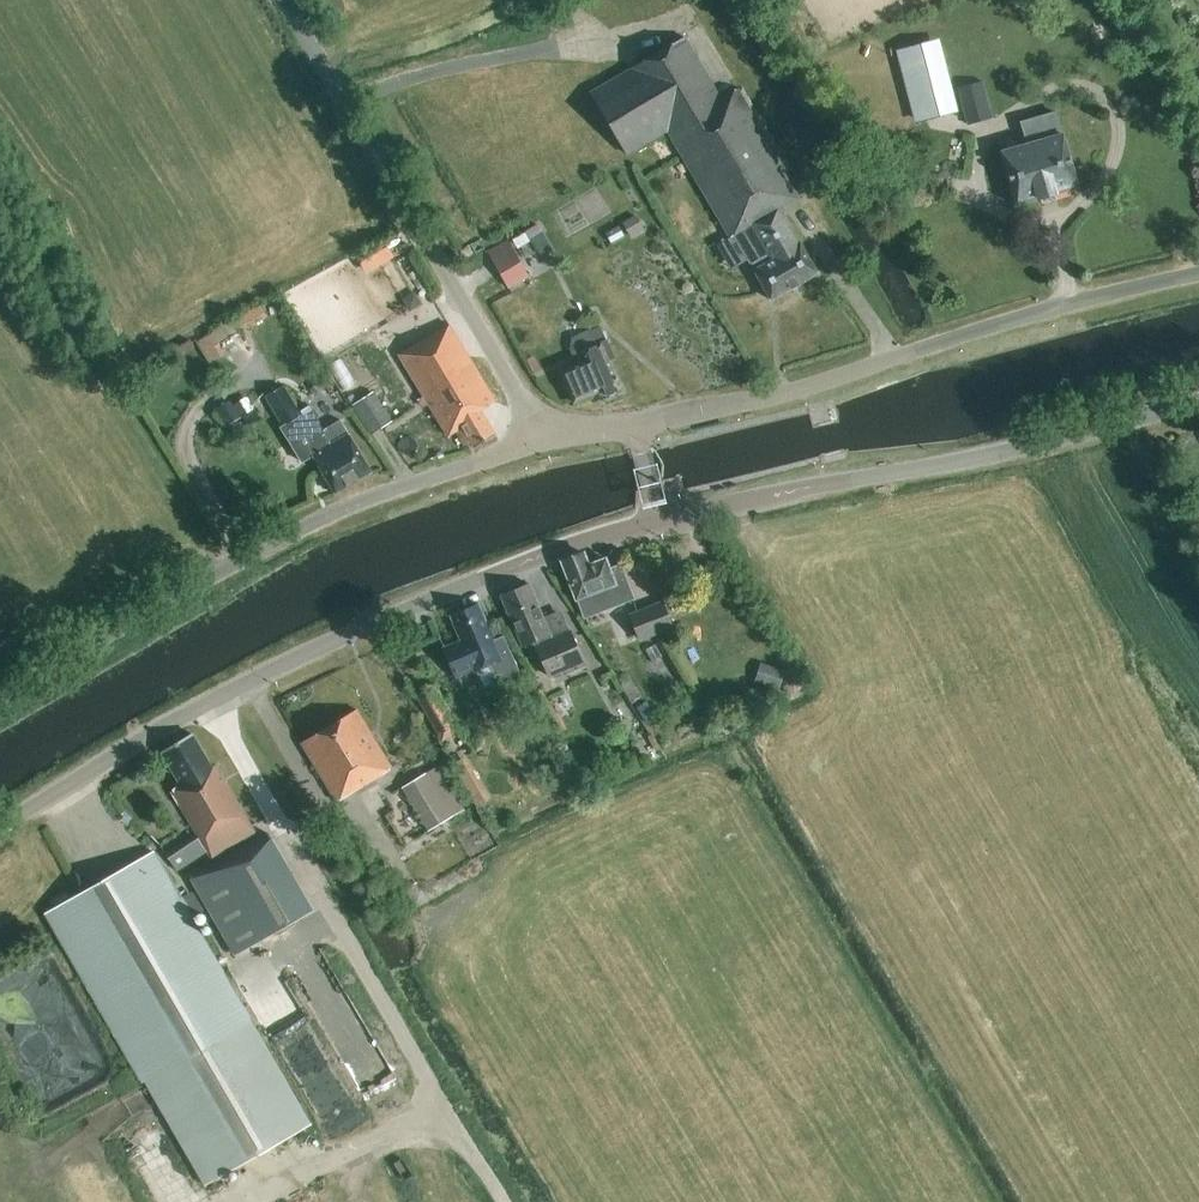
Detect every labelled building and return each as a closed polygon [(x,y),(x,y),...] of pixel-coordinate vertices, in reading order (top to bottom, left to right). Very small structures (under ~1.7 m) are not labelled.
[(721,99),(685,38),(591,93),(627,155),(667,132),(730,238),(731,237),(745,260),(748,259),(754,270),(754,271),(771,301),(818,274),(800,244),(799,244),(779,209),(800,196),(738,89),(721,99)] [(895,49),(914,122),(951,112),(932,40),(895,49)] [(968,124),(991,117),(981,83),(959,88),(968,124)] [(1017,205),(1078,187),(1056,112),(1019,122),(1026,145),(1001,152),(1017,205)] [(635,214),(622,221),(631,238),(644,230),(635,214)] [(509,289),(530,277),(509,239),(487,251),(509,289)] [(385,241),(359,257),(366,269),(392,253),(385,241)] [(410,260),(376,280),(395,312),(429,292),(410,260)] [(267,317),(260,305),(197,343),(211,366),(223,359),(215,346),(243,329),(244,331),(267,317)] [(496,435),(480,411),(495,401),(449,325),(398,356),(448,437),(456,432),(464,445),(470,441),(475,448),(496,435)] [(587,361),(561,373),(574,402),(599,391),(601,394),(607,396),(618,391),(620,385),(610,361),(615,358),(607,340),(606,340),(600,327),(591,331),(597,344),(582,351),(587,361)] [(300,411),(286,389),(269,399),(286,426),(283,428),(303,462),(313,456),(336,494),(372,473),(349,434),(341,421),(325,430),(310,405),(300,411)] [(394,422),(375,391),(351,406),(370,437),(394,422)] [(414,434),(426,427),(415,407),(403,414),(414,434)] [(589,565),(584,554),(562,562),(577,600),(578,599),(585,617),(633,598),(620,565),(610,569),(606,559),(589,565)] [(544,618),(529,584),(501,597),(522,646),(534,641),(549,677),(565,670),(566,675),(585,667),(561,610),(544,618)] [(641,639),(672,627),(663,603),(631,614),(641,639)] [(495,643),(478,605),(451,617),(462,641),(444,648),(456,677),(474,669),(475,671),(490,664),(501,691),(524,681),(506,638),(495,643)] [(785,670),(761,663),(754,683),(779,691),(785,670)] [(629,682),(621,687),(631,702),(639,697),(629,682)] [(447,713),(437,694),(418,703),(437,740),(459,728),(450,711),(447,713)] [(337,802),(393,768),(358,710),(301,744),(337,802)] [(652,745),(640,725),(625,734),(638,754),(652,745)] [(213,768),(192,734),(161,752),(182,786),(172,792),(178,802),(179,801),(214,858),(257,831),(224,778),(225,778),(217,765),(213,768)] [(428,829),(464,810),(437,765),(402,786),(428,829)] [(270,834),(191,879),(236,957),(315,911),(270,834)] [(204,1184),(310,1124),(154,852),(48,913),(204,1184)]
